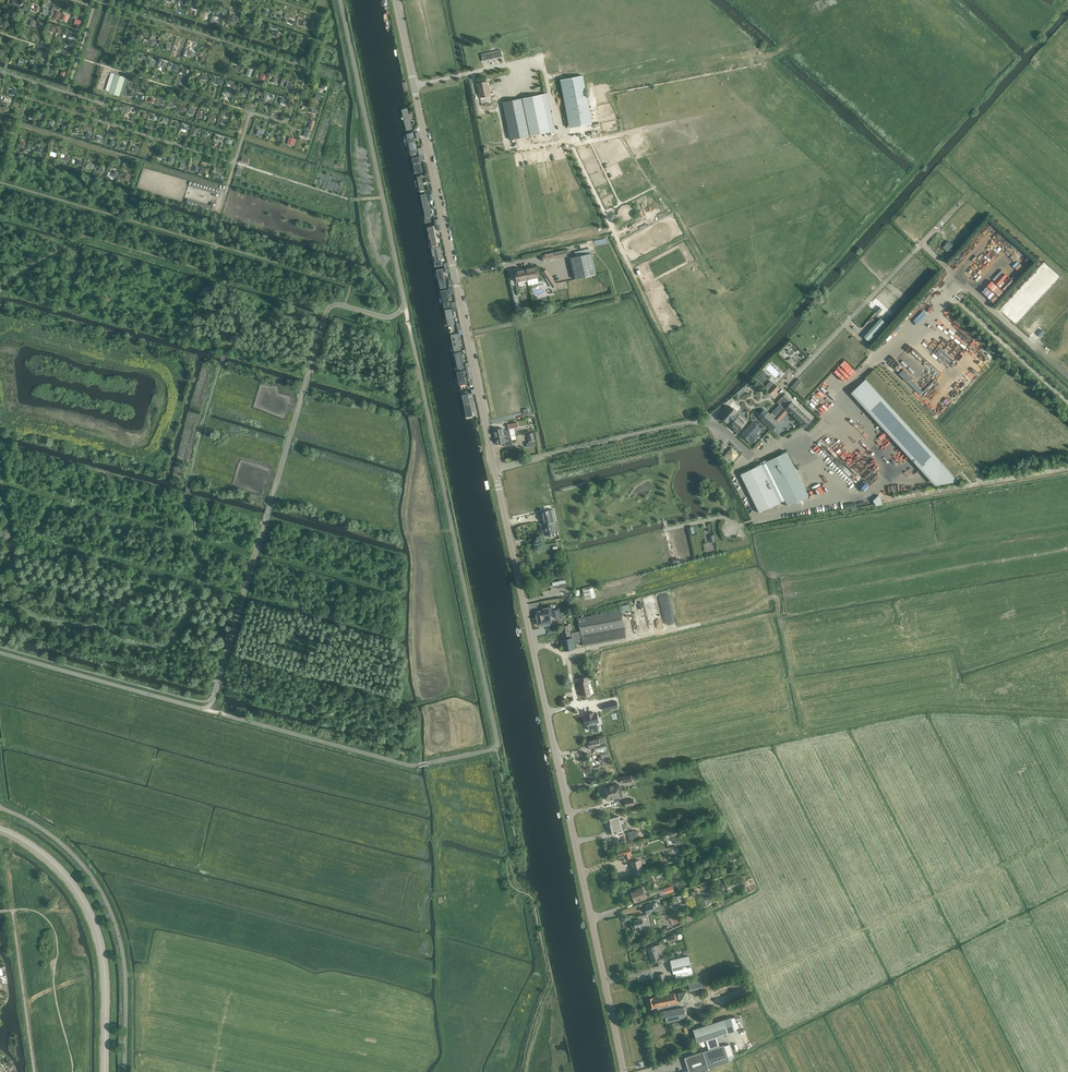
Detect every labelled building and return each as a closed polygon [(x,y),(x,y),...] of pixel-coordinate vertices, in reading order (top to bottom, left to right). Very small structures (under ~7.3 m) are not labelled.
[(481,54),(483,61),(502,56),(501,50),(481,54)] [(104,91),(111,69),(104,67),(97,89),(104,91)] [(115,74),(109,93),(120,96),(124,82),(126,82),(127,79),(125,78),(125,77),(115,74)] [(587,97),(583,75),(560,80),(564,101),(569,100),(574,127),(588,124),(582,98),(587,97)] [(480,98),(490,96),(487,81),(477,83),(480,98)] [(542,94),(522,98),(530,136),(549,132),(542,94)] [(510,139),(530,136),(522,98),(503,102),(510,139)] [(408,155),(419,152),(415,130),(403,132),(408,155)] [(413,174),(424,172),(420,154),(409,157),(413,174)] [(418,192),(428,190),(424,173),(414,175),(418,192)] [(220,190),(193,182),(192,185),(216,193),(215,196),(218,197),(220,190)] [(214,211),(216,203),(213,202),(211,207),(187,199),(186,203),(197,206),(200,207),(214,211)] [(430,247),(440,245),(436,224),(425,225),(430,247)] [(434,267),(444,265),(440,245),(430,247),(434,267)] [(592,253),(590,253),(589,248),(575,252),(576,256),(570,258),(575,279),(596,274),(592,253)] [(565,249),(542,255),(543,261),(567,256),(565,249)] [(1019,259),(1026,266),(1031,261),(1025,254),(1019,259)] [(1010,264),(1006,269),(1014,276),(1018,271),(1010,264)] [(439,289),(449,287),(445,266),(434,268),(439,289)] [(525,269),(527,280),(529,286),(539,283),(537,276),(538,276),(538,273),(537,273),(535,267),(525,269)] [(515,272),(516,277),(517,282),(527,280),(525,269),(515,272)] [(556,283),(547,269),(543,272),(554,287),(556,285),(557,286),(561,285),(560,282),(556,283)] [(1002,293),(1016,279),(1011,275),(1010,276),(1006,272),(1004,275),(1006,276),(1003,280),(1000,278),(998,281),(995,278),(990,283),(1002,293)] [(983,288),(989,294),(994,289),(988,283),(983,288)] [(957,294),(954,298),(958,301),(966,292),(959,287),(954,292),(957,294)] [(443,309),(453,307),(449,288),(439,290),(443,309)] [(996,292),(992,297),(996,300),(1000,295),(996,292)] [(879,305),(875,310),(879,314),(883,309),(879,305)] [(446,330),(457,328),(453,307),(443,309),(446,330)] [(881,317),(864,335),(870,341),(887,322),(881,317)] [(1042,328),(1037,333),(1040,337),(1045,332),(1042,328)] [(450,352),(462,350),(458,330),(447,332),(450,352)] [(955,336),(961,342),(959,344),(964,348),(968,343),(958,333),(955,336)] [(948,350),(939,360),(946,367),(956,357),(948,350)] [(454,370),(466,368),(462,351),(451,353),(454,370)] [(842,379),(848,372),(852,376),(857,371),(845,359),(834,370),(842,379)] [(458,392),(470,390),(466,368),(454,371),(458,392)] [(905,368),(900,373),(908,381),(913,377),(905,368)] [(758,375),(762,382),(769,378),(766,371),(758,375)] [(801,381),(798,378),(791,386),(794,389),(801,381)] [(865,379),(852,391),(937,484),(957,480),(955,478),(865,379)] [(765,387),(773,394),(779,387),(771,380),(765,387)] [(920,393),(923,390),(912,380),(909,382),(920,393)] [(464,421),(477,418),(470,390),(458,393),(464,421)] [(930,401),(935,397),(929,391),(924,395),(930,401)] [(779,404),(784,409),(792,400),(785,394),(783,396),(777,401),(779,404)] [(788,412),(804,427),(811,419),(792,401),(785,409),(788,412)] [(779,421),(780,421),(788,412),(784,409),(779,404),(771,413),(779,421)] [(742,418),(742,419),(735,413),(737,412),(730,406),(720,416),(723,419),(723,418),(725,420),(724,420),(737,431),(746,421),(742,418)] [(764,408),(758,415),(772,430),(779,421),(771,413),(764,408)] [(510,430),(505,430),(505,429),(504,428),(503,428),(502,428),(502,427),(501,428),(502,428),(494,429),(496,439),(511,436),(516,435),(514,428),(518,427),(517,422),(509,424),(510,430)] [(760,428),(753,422),(741,434),(749,441),(749,440),(752,442),(757,437),(754,435),(760,428)] [(511,436),(496,439),(497,444),(504,443),(505,446),(512,444),(511,436)] [(725,454),(732,461),(738,454),(732,447),(725,454)] [(837,459),(839,455),(832,450),(829,454),(837,459)] [(766,462),(783,497),(787,506),(808,496),(787,451),(766,462)] [(740,474),(752,497),(759,513),(780,502),(761,464),(740,474)] [(864,489),(868,483),(862,479),(858,485),(864,489)] [(807,488),(809,494),(818,490),(815,484),(807,488)] [(878,495),(873,500),(878,506),(884,501),(878,495)] [(554,509),(544,512),(546,522),(544,523),(544,524),(546,534),(548,534),(549,537),(555,536),(554,532),(558,532),(556,522),(557,521),(555,515),(554,509)] [(562,583),(563,591),(560,592),(561,598),(555,599),(556,603),(562,602),(572,600),(570,590),(571,590),(571,588),(569,582),(562,583)] [(586,587),(586,589),(583,590),(585,599),(595,596),(593,587),(592,585),(586,587)] [(561,627),(563,636),(564,636),(565,639),(561,640),(563,651),(575,648),(574,644),(582,642),(583,646),(626,637),(621,612),(630,611),(629,604),(620,606),(620,609),(578,618),(580,631),(572,633),(572,634),(570,635),(568,625),(561,627)] [(535,611),(536,618),(546,616),(553,615),(554,617),(559,616),(558,610),(552,611),(551,606),(542,608),(543,610),(535,611)] [(552,624),(550,615),(536,619),(537,625),(542,624),(543,626),(552,624)] [(587,681),(590,680),(589,676),(580,678),(581,682),(579,682),(581,695),(590,694),(587,681)] [(617,701),(602,705),(604,710),(618,707),(617,701)] [(598,721),(597,718),(596,713),(594,714),(593,712),(588,714),(587,714),(586,714),(586,716),(583,716),(585,724),(587,724),(588,730),(593,729),(592,727),(597,726),(596,722),(598,721)] [(598,738),(588,741),(589,746),(594,745),(595,750),(606,748),(605,741),(599,743),(598,738)] [(608,752),(600,754),(604,764),(612,762),(608,752)] [(605,787),(606,793),(619,790),(617,784),(605,787)] [(622,790),(619,790),(606,793),(608,800),(623,796),(622,790)] [(613,837),(623,835),(619,816),(609,818),(611,824),(612,824),(613,828),(611,828),(613,837)] [(629,840),(644,836),(642,827),(632,829),(633,831),(627,832),(629,840)] [(618,857),(624,855),(625,858),(631,857),(630,854),(631,853),(629,847),(624,848),(616,850),(618,857)] [(641,874),(638,860),(631,862),(634,876),(641,874)] [(660,873),(646,879),(647,882),(651,881),(652,883),(661,880),(659,876),(661,876),(660,873)] [(672,885),(663,888),(665,894),(675,891),(672,885)] [(631,892),(634,902),(646,898),(642,887),(634,890),(635,891),(631,892)] [(652,903),(644,906),(647,913),(655,910),(652,903)] [(638,916),(638,919),(633,920),(635,927),(639,926),(640,930),(646,929),(646,926),(650,925),(648,914),(638,916)] [(652,961),(653,961),(655,966),(663,963),(662,958),(659,958),(655,945),(647,948),(652,961)] [(673,973),(676,972),(678,978),(692,974),(686,955),(669,960),(673,973)] [(657,974),(658,978),(659,981),(665,979),(663,973),(657,974)] [(703,988),(701,979),(688,982),(690,991),(703,988)] [(680,1001),(689,999),(686,990),(677,992),(680,1001)] [(656,1009),(658,1008),(660,1008),(660,1007),(676,1003),(674,992),(653,997),(647,998),(649,1009),(656,1007),(656,1009)] [(666,1022),(685,1018),(683,1007),(664,1011),(666,1022)] [(731,1017),(693,1029),(697,1043),(735,1030),(731,1017)] [(708,1068),(724,1063),(729,1061),(724,1045),(703,1052),(684,1057),(689,1071),(688,1071),(701,1071),(708,1070),(708,1068)]
